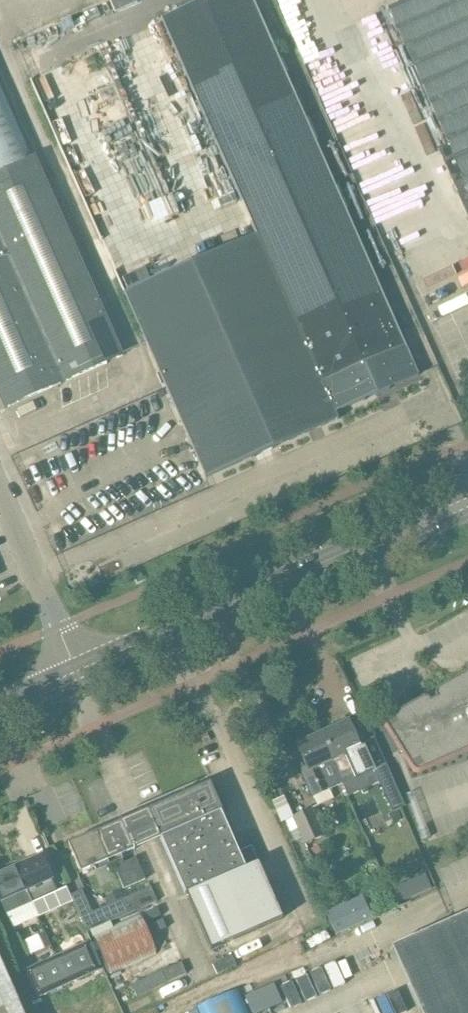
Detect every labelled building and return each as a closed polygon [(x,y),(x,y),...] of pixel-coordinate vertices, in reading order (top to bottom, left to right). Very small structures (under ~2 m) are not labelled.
[(125,293),(206,477),(338,418),(335,412),(339,410),(357,402),(395,385),(417,376),(344,209),(349,207),(339,184),(334,186),(315,141),(318,140),(308,117),(305,118),(285,73),(288,72),(278,49),(275,51),(253,0),(204,0),(161,19),(221,155),(256,234),(227,247),(125,293)] [(388,9),(449,146),(439,150),(467,214),(467,0),(408,0),(388,9)] [(35,158),(0,80),(0,174),(35,158)] [(0,174),(0,396),(5,408),(122,356),(35,158),(0,174)] [(388,718),(386,719),(386,720),(385,721),(385,723),(384,724),(384,725),(385,726),(385,728),(386,729),(411,768),(411,769),(412,770),(413,771),(414,772),(415,773),(416,773),(418,773),(419,773),(420,773),(467,751),(467,674),(388,718)] [(349,721),(321,733),(344,783),(376,768),(365,745),(361,736),(357,738),(354,732),(349,721)] [(321,733),(293,746),(298,757),(301,763),(297,765),(311,797),(327,790),(344,783),(321,733)] [(209,783),(122,820),(135,850),(160,838),(185,895),(186,894),(211,950),(283,918),(251,847),(238,853),(220,812),(222,811),(209,783)] [(310,810),(293,817),(305,845),(322,837),(310,810)] [(135,850),(122,820),(95,832),(95,833),(107,862),(108,861),(111,868),(115,866),(124,889),(145,880),(135,857),(123,863),(120,856),(135,850)] [(107,862),(95,833),(68,845),(81,873),(107,862)] [(17,868),(32,902),(56,891),(51,880),(52,879),(42,856),(17,868)] [(32,902),(17,868),(0,875),(0,902),(1,903),(2,903),(6,914),(32,902)] [(424,870),(391,885),(399,902),(432,888),(424,870)] [(61,907),(73,902),(70,895),(71,895),(67,887),(55,893),(61,907)] [(124,899),(131,914),(157,903),(150,888),(124,899)] [(131,914),(124,899),(93,912),(82,889),(71,895),(70,895),(73,902),(80,918),(86,933),(90,931),(92,934),(110,975),(156,955),(138,914),(112,925),(111,922),(131,914)] [(335,936),(372,919),(362,897),(325,913),(335,936)] [(446,924),(467,974),(467,914),(446,924)] [(24,940),(30,954),(45,947),(39,933),(24,940)] [(87,941),(56,955),(69,984),(100,970),(87,941)] [(31,1000),(69,984),(56,955),(24,969),(26,974),(21,976),(31,1000)] [(237,966),(232,955),(213,965),(218,975),(237,966)] [(181,963),(161,972),(166,983),(186,974),(181,963)] [(0,964),(0,1012),(21,1012),(0,964)] [(196,1009),(198,1012),(247,1012),(236,991),(196,1009)]
